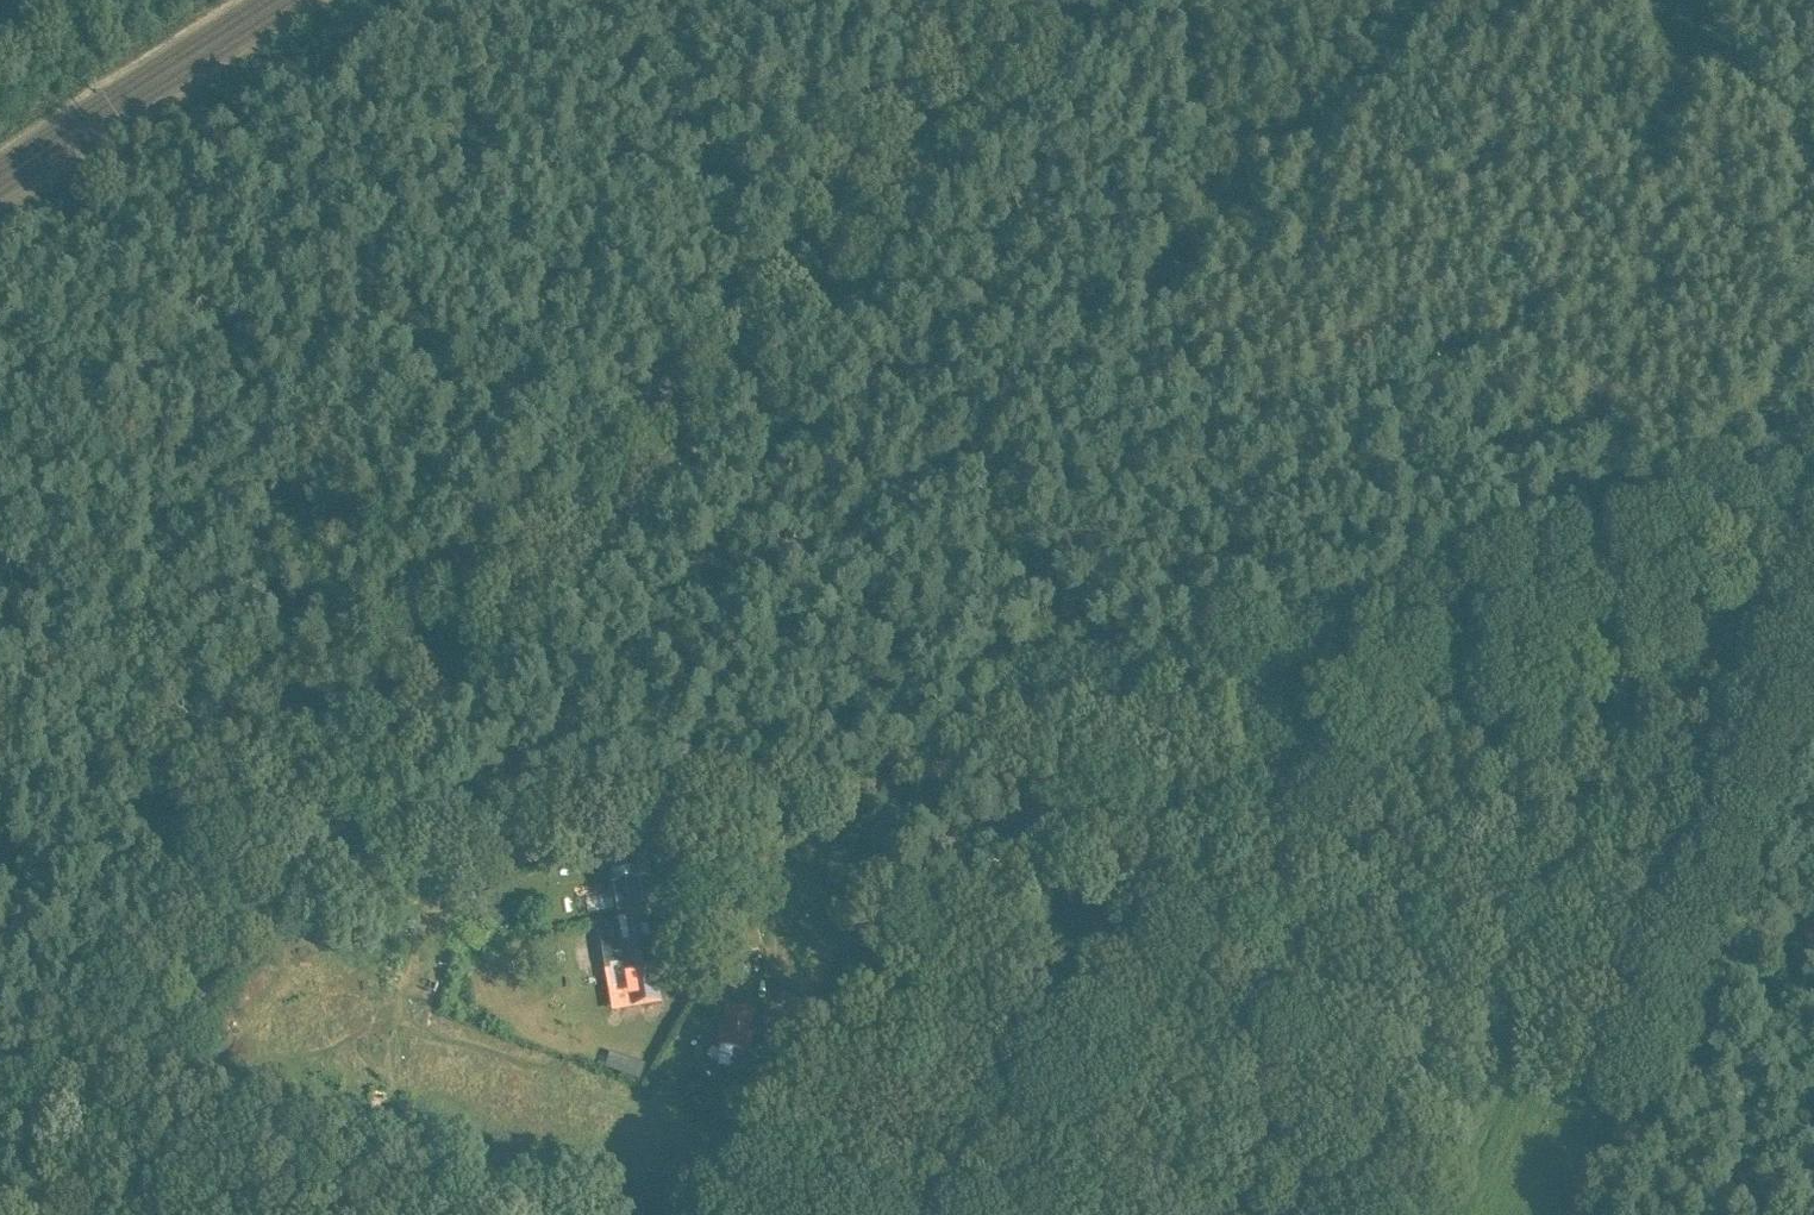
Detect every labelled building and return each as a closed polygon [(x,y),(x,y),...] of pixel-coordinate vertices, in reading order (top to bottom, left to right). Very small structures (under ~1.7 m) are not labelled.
[(619,919),(630,917),(633,932),(650,929),(642,880),(613,885),(619,919)] [(581,898),(561,902),(563,915),(583,912),(581,898)] [(657,972),(650,929),(633,932),(630,917),(619,919),(626,964),(612,966),(616,991),(656,984),(654,973),(657,972)] [(752,1034),(781,1041),(786,1023),(729,1009),(719,1046),(747,1053),(752,1034)] [(640,1079),(646,1063),(612,1050),(606,1066),(640,1079)]
